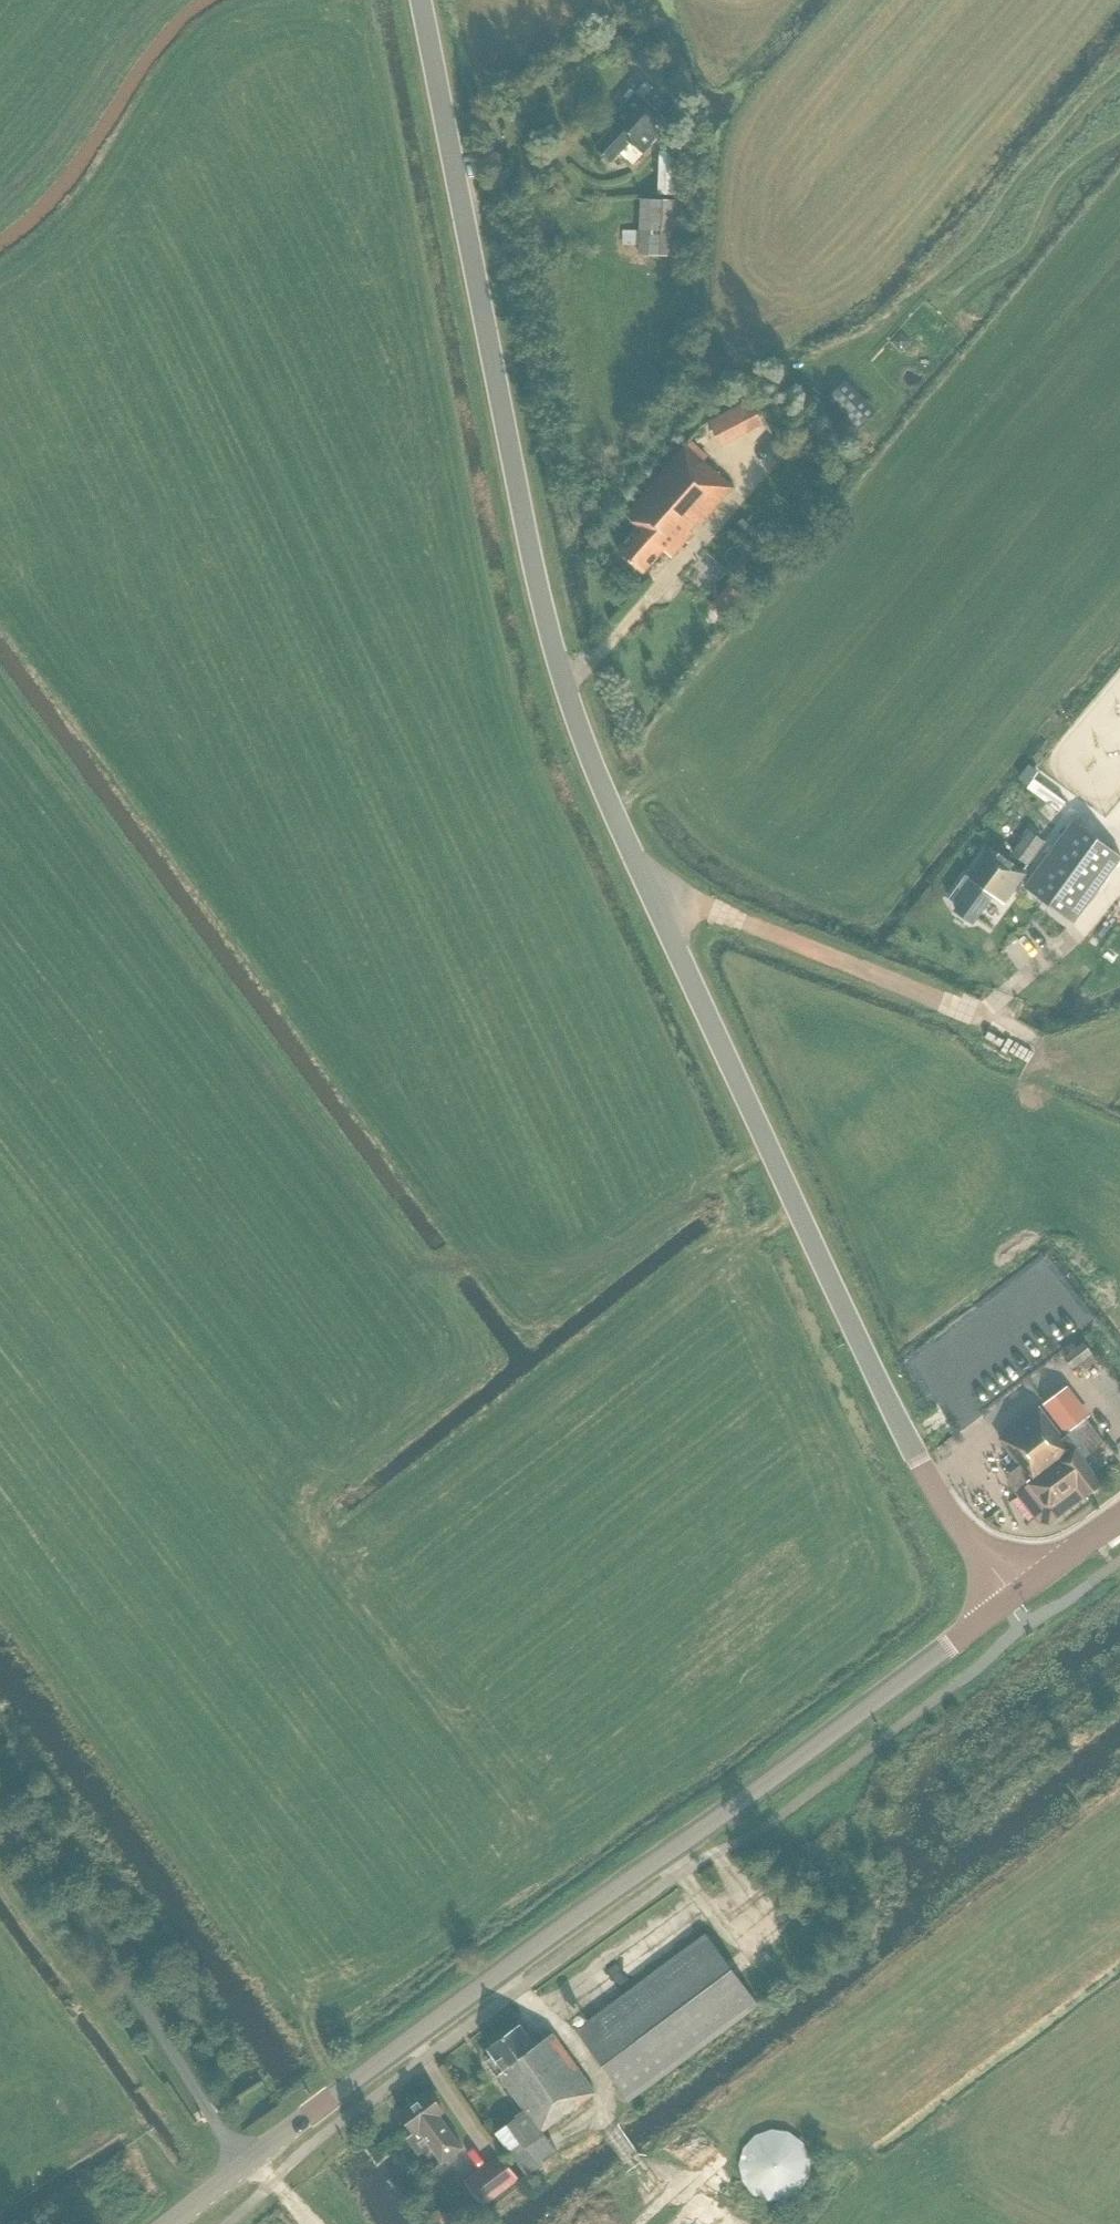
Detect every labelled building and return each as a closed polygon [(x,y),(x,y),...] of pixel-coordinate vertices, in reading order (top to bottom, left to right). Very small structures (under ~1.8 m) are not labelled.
[(643,153),(670,124),(658,113),(669,101),(647,81),(609,121),(615,127),(596,147),(612,162),(630,142),(643,153)] [(687,195),(688,152),(660,151),(659,194),(687,195)] [(682,256),(684,200),(642,198),(640,254),(682,256)] [(844,382),(825,401),(858,433),(877,414),(844,382)] [(750,400),(708,421),(721,446),(763,426),(750,400)] [(702,522),(733,487),(686,445),(625,514),(639,527),(618,550),(643,573),(664,549),(672,556),(693,533),(690,530),(699,519),(702,522)] [(1028,785),(1038,772),(1029,765),(1019,778),(1028,785)] [(1074,923),(1119,860),(1119,854),(1073,819),(1024,886),(1074,923)] [(1027,865),(1045,841),(1030,830),(1012,853),(1027,865)] [(1004,903),(1026,873),(989,846),(968,876),(966,875),(949,898),(960,905),(956,910),(972,922),(992,895),(1004,903)] [(1066,1435),(1087,1419),(1092,1415),(1069,1385),(1043,1405),(1066,1435)] [(1062,1438),(1039,1408),(1026,1418),(1000,1438),(1020,1464),(1008,1473),(1007,1481),(1039,1522),(1048,1523),(1102,1482),(1083,1458),(1104,1442),(1087,1419),(1062,1438)] [(758,2003),(726,1960),(706,1933),(577,2029),(628,2099),(758,2003)] [(535,2045),(519,2024),(488,2047),(493,2055),(488,2059),(525,2109),(517,2115),(519,2117),(498,2133),(528,2173),(556,2151),(541,2131),(595,2091),(552,2032),(535,2045)] [(463,2146),(439,2112),(443,2109),(429,2090),(400,2112),(414,2131),(405,2137),(419,2155),(432,2145),(443,2160),(463,2146)] [(772,2199),(783,2198),(793,2195),(802,2188),(808,2179),(811,2169),(811,2159),(809,2149),(803,2140),(795,2133),(785,2129),(775,2128),(765,2129),(755,2134),(747,2142),(742,2151),(740,2162),(741,2173),(745,2182),(752,2191),(762,2196),(772,2199)] [(483,2206),(519,2179),(501,2154),(465,2180),(483,2206)] [(436,2208),(430,2223),(446,2223),(450,2213),(436,2208)]
